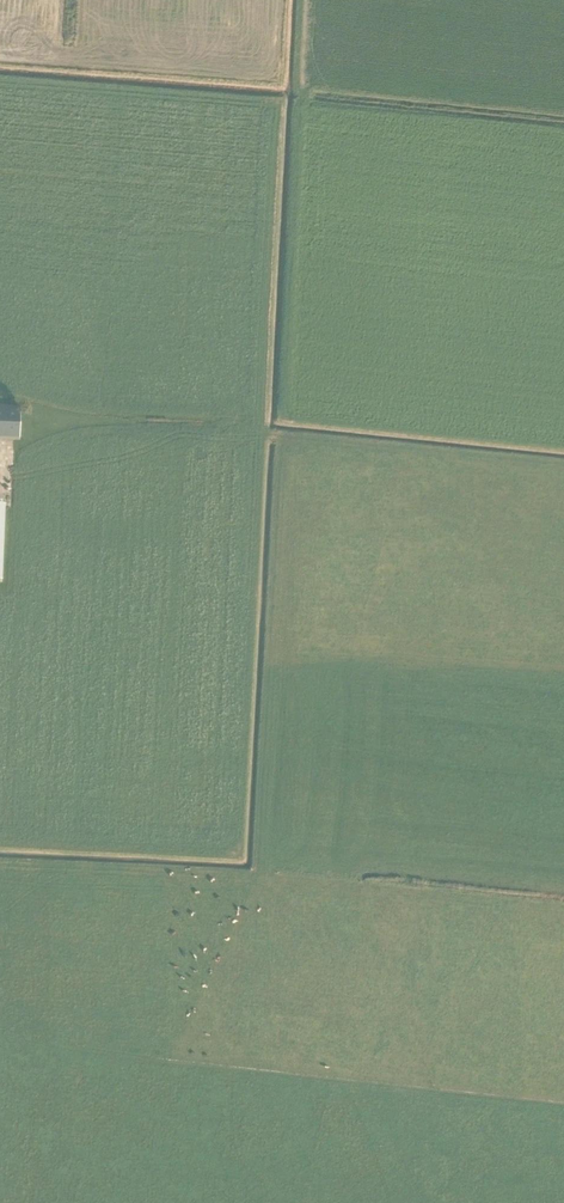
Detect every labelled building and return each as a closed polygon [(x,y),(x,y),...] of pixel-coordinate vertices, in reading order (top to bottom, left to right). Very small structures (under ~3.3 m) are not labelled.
[(0,406),(0,439),(21,440),(22,407),(0,406)]
